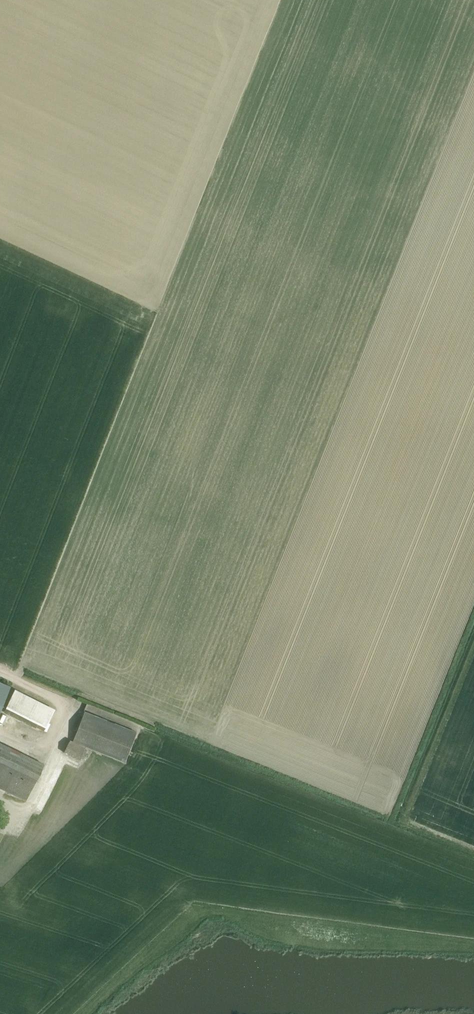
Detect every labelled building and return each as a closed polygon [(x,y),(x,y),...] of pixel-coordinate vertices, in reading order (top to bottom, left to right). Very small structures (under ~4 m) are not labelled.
[(11,685),(0,681),(0,711),(11,685)] [(16,689),(4,712),(36,728),(37,727),(45,730),(47,731),(51,724),(49,723),(56,709),(16,689)] [(70,739),(64,752),(80,760),(84,752),(86,753),(87,750),(85,749),(86,746),(125,762),(137,731),(85,711),(73,741),(70,739)] [(3,789),(26,801),(44,763),(0,742),(0,787),(3,789)]
